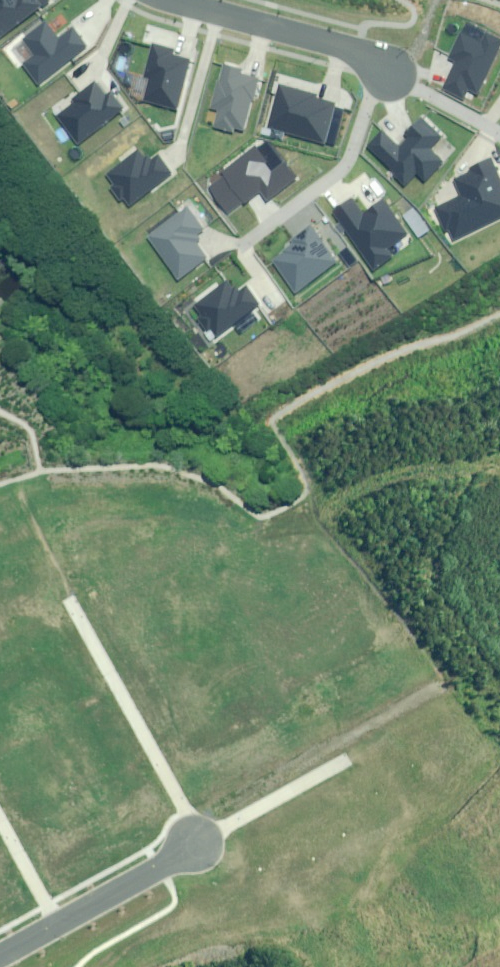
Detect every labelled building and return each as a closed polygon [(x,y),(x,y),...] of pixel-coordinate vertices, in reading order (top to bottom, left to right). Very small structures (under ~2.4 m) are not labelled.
[(40,6),(36,0),(0,0),(0,37),(40,6)] [(36,55),(23,65),(37,83),(86,46),(72,28),(58,38),(46,22),(24,39),(36,55)] [(475,94),(499,45),(499,41),(484,33),(479,43),(459,33),(446,58),(453,61),(440,87),(460,97),(465,89),(475,94)] [(158,48),(146,45),(138,80),(144,81),(140,102),(174,110),(185,64),(168,60),(169,54),(157,51),(158,48)] [(251,80),(215,72),(206,111),(213,113),(208,131),(232,137),(234,128),(239,130),(251,80)] [(76,101),(57,115),(77,141),(119,109),(105,90),(98,96),(90,86),(74,98),(76,101)] [(272,89),(262,131),(324,145),(333,107),(311,102),(312,98),(272,89)] [(379,131),(365,146),(392,173),(390,175),(402,186),(415,173),(422,180),(440,161),(428,149),(439,137),(418,117),(401,133),(406,138),(396,148),(379,131)] [(133,150),(102,174),(110,185),(107,188),(116,200),(120,197),(126,205),(169,173),(155,154),(148,160),(144,155),(140,158),(133,150)] [(257,151),(202,191),(223,219),(260,192),(268,203),(297,181),(285,166),(274,174),(257,151)] [(450,246),(499,222),(499,184),(489,161),(464,173),(465,176),(449,183),(457,199),(432,211),(450,246)] [(346,203),(328,217),(367,270),(387,255),(384,252),(407,235),(383,202),(359,220),(346,203)] [(182,207),(143,237),(176,280),(205,258),(190,239),(200,231),(182,207)] [(269,260),(294,292),(335,261),(308,225),(289,239),(291,242),(279,251),(280,252),(269,260)] [(207,329),(214,337),(257,304),(244,286),(238,290),(234,285),(229,289),(223,282),(190,307),(198,316),(195,319),(204,331),(207,329)]
